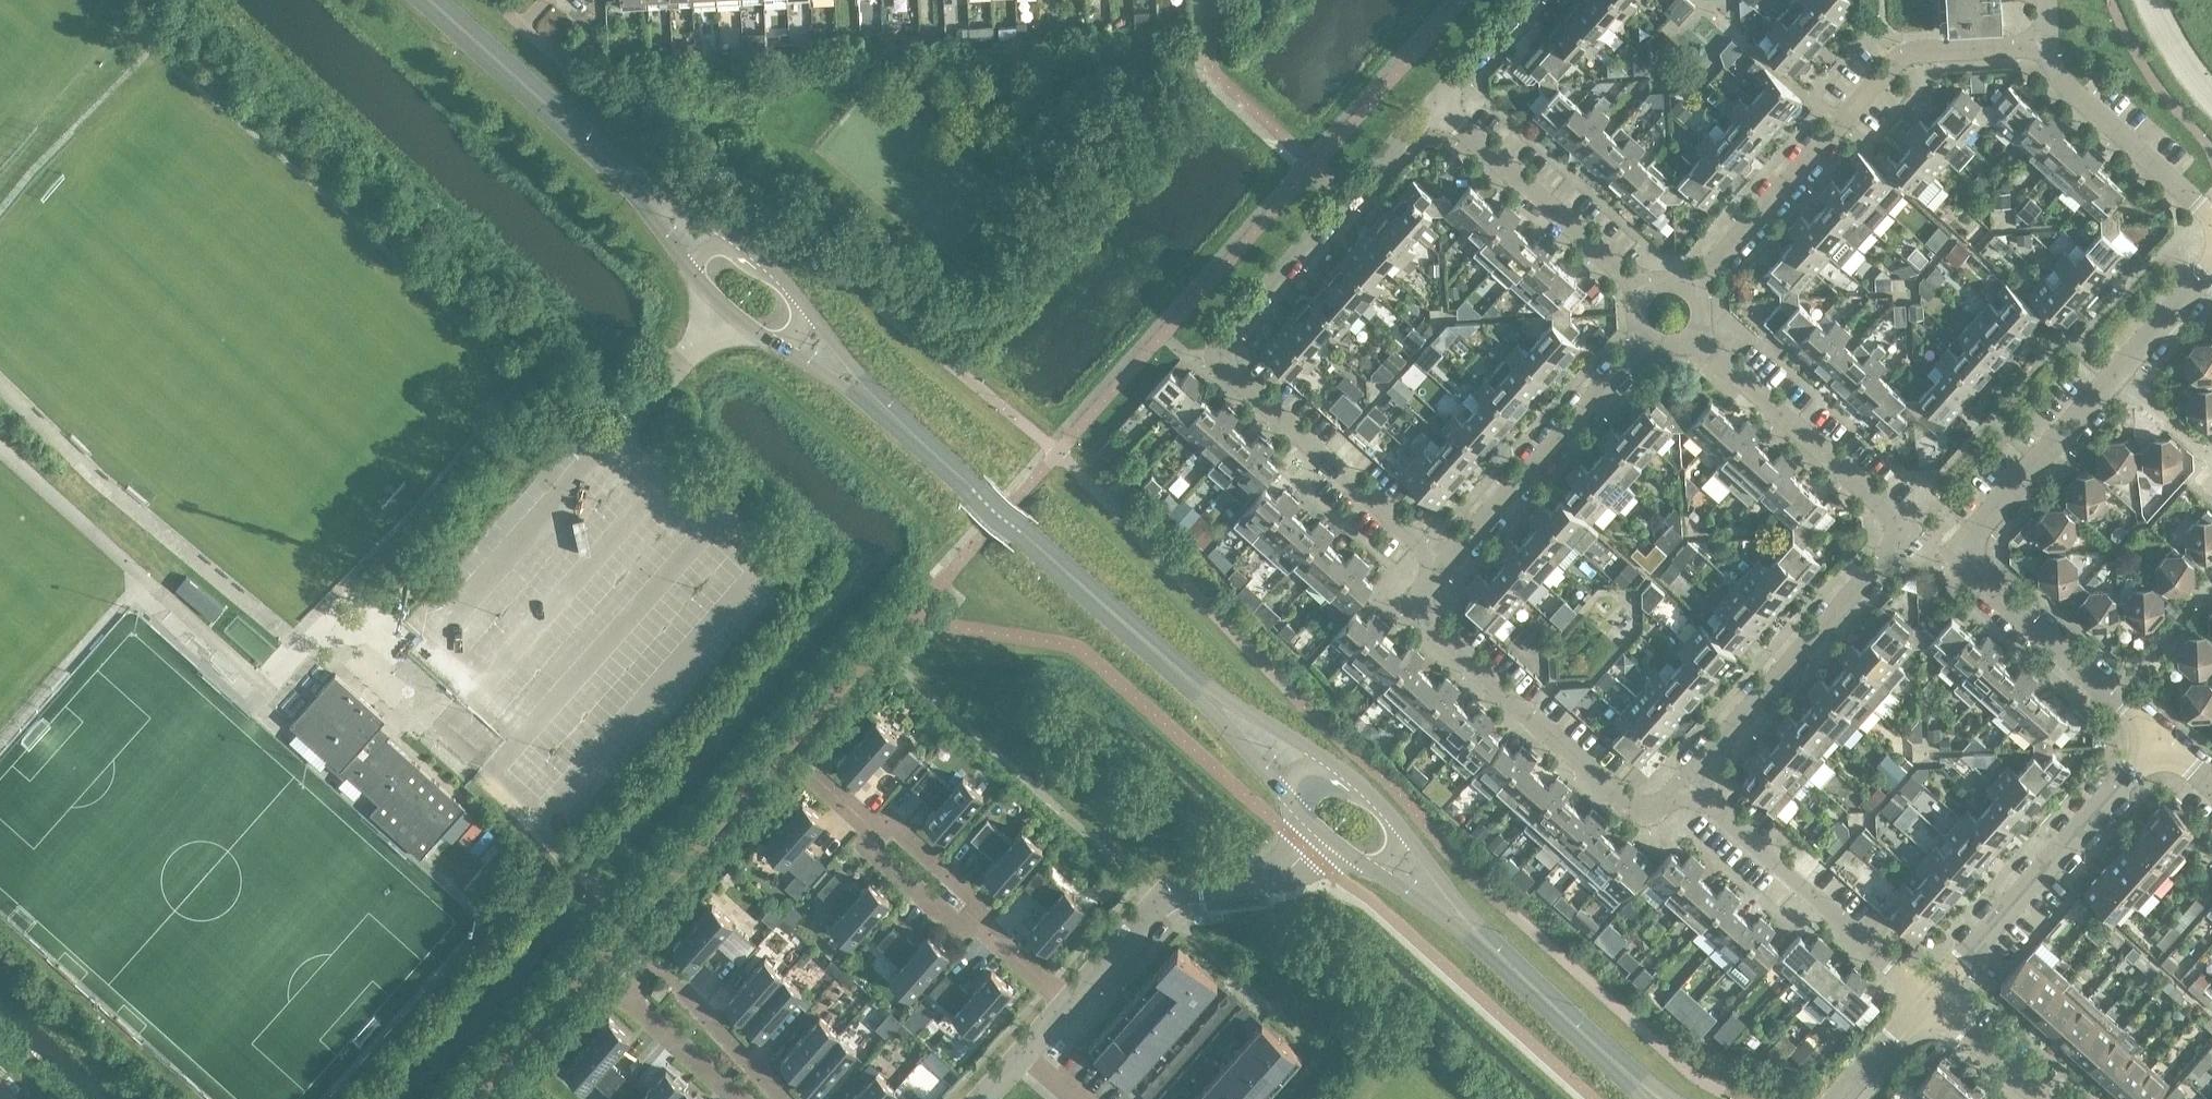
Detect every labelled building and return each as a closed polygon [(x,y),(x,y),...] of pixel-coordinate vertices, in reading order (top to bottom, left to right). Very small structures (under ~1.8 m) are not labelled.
[(1583,0),(1574,0),(1562,13),(1599,46),(1614,28),(1583,0)] [(1618,0),(1583,0),(1614,28),(1630,11),(1618,0)] [(1630,11),(1637,3),(1633,0),(1618,0),(1630,11)] [(1667,8),(1681,19),(1696,1),(1694,0),(1673,0),(1667,8)] [(1736,4),(1758,21),(1774,0),(1739,0),(1736,4)] [(1817,0),(1793,0),(1788,6),(1824,38),(1840,21),(1817,0)] [(1840,21),(1856,2),(1854,0),(1817,0),(1840,21)] [(1940,29),(2002,25),(2001,0),(1938,0),(1940,29)] [(1824,38),(1788,6),(1772,23),(1808,56),(1824,38)] [(1599,46),(1562,13),(1547,31),(1574,56),(1583,45),(1592,53),(1599,46)] [(1808,56),(1772,23),(1766,31),(1774,38),(1765,49),(1792,74),(1808,56)] [(1574,56),(1547,31),(1530,49),(1548,65),(1539,75),(1539,81),(1558,80),(1558,74),(1574,56)] [(635,47),(635,50),(636,53),(638,55),(639,56),(641,56),(643,56),(647,54),(649,50),(649,52),(654,55),(660,52),(660,45),(654,42),(649,45),(649,49),(648,46),(645,43),(643,43),(640,43),(639,44),(636,46),(635,47)] [(1722,66),(1712,78),(1718,85),(1729,73),(1722,66)] [(1801,100),(1765,67),(1758,75),(1766,83),(1757,93),(1785,118),(1801,100)] [(1558,80),(1539,81),(1540,88),(1550,97),(1534,114),(1552,130),(1576,103),(1558,87),(1558,80)] [(1785,118),(1757,93),(1748,104),(1739,96),(1735,93),(1729,99),(1733,103),(1769,135),(1785,118)] [(1993,103),(1986,103),(1987,122),(1994,122),(2012,138),(2036,111),(2018,94),(2002,112),(1993,103)] [(1953,98),(1937,116),(1964,141),(1981,122),(1987,122),(1986,103),(1980,104),(1971,114),(1953,98)] [(1576,103),(1552,130),(1570,146),(1602,110),(1595,104),(1587,112),(1576,103)] [(1769,135),(1733,103),(1726,110),(1735,118),(1726,128),(1753,153),(1769,135)] [(1602,110),(1570,146),(1587,162),(1612,135),(1601,126),(1609,117),(1602,110)] [(2047,120),(2036,111),(2012,138),(2029,154),(2062,117),(2055,111),(2047,120)] [(1964,141),(1937,116),(1928,126),(1919,118),(1912,126),(1949,158),(1964,141)] [(2062,117),(2029,154),(2047,170),(2072,142),(2061,133),(2069,124),(2062,117)] [(1949,158),(1912,126),(1906,133),(1914,141),(1905,151),(1933,176),(1949,158)] [(1753,153),(1726,128),(1717,139),(1708,131),(1701,138),(1738,171),(1753,153)] [(1612,135),(1587,162),(1605,178),(1637,142),(1630,135),(1622,144),(1612,135)] [(1738,171),(1701,138),(1695,145),(1703,153),(1694,163),(1722,188),(1738,171)] [(1637,142),(1605,178),(1622,194),(1647,166),(1636,157),(1644,148),(1637,142)] [(2072,142),(2047,170),(2065,185),(2097,149),(2090,142),(2082,151),(2072,142)] [(2097,149),(2065,185),(2082,201),(2107,174),(2096,164),(2104,156),(2097,149)] [(1894,183),(1858,151),(1851,159),(1859,167),(1850,177),(1878,201),(1894,183)] [(1933,176),(1905,151),(1896,161),(1887,154),(1880,162),(1916,194),(1933,176)] [(1678,182),(1671,182),(1673,201),(1679,201),(1688,191),(1706,206),(1722,188),(1694,163),(1678,182)] [(1647,166),(1622,194),(1650,219),(1666,201),(1673,201),(1671,182),(1665,182),(1647,166)] [(2125,190),(2107,174),(2082,201),(2100,217),(2101,224),(2119,223),(2119,216),(2109,207),(2125,190)] [(1878,201),(1850,177),(1841,187),(1832,179),(1826,186),(1862,219),(1878,201)] [(1439,213),(1438,195),(1431,195),(1413,179),(1388,207),(1416,232),(1432,213),(1439,213)] [(1444,194),(1438,195),(1439,213),(1445,213),(1463,229),(1488,202),(1470,186),(1454,203),(1444,194)] [(1862,219),(1826,186),(1819,194),(1828,202),(1819,212),(1846,236),(1862,219)] [(1994,203),(2011,202),(2011,190),(1994,191),(1994,203)] [(1488,202),(1463,229),(1481,245),(1513,209),(1506,203),(1498,211),(1488,202)] [(1416,232),(1388,207),(1373,225),(1409,257),(1416,250),(1407,242),(1416,232)] [(1513,209),(1481,245),(1473,253),(1491,270),(1498,261),(1523,234),(1513,224),(1521,216),(1513,209)] [(1846,236),(1819,212),(1810,222),(1801,214),(1794,222),(1831,254),(1846,236)] [(1831,254),(1794,222),(1788,229),(1797,237),(1787,247),(1815,272),(1831,254)] [(2119,223),(2101,224),(2101,230),(2085,248),(2112,273),(2128,255),(2111,239),(2120,229),(2119,223)] [(1409,257),(1373,225),(1357,242),(1384,267),(1394,257),(1402,265),(1409,257)] [(1930,235),(1942,245),(1950,236),(1939,225),(1930,235)] [(1510,284),(1548,241),(1541,234),(1533,243),(1523,234),(1498,261),(1491,270),(1509,285),(1510,284)] [(1966,249),(1956,240),(1946,251),(1956,260),(1966,249)] [(1533,292),(1558,265),(1548,256),(1556,247),(1548,241),(1510,284),(1527,299),(1533,292)] [(1384,267),(1357,242),(1341,260),(1378,292),(1384,285),(1375,277),(1384,267)] [(1815,272),(1787,247),(1762,275),(1780,291),(1780,297),(1799,296),(1799,290),(1815,272)] [(1920,267),(1928,259),(1915,248),(1907,256),(1920,267)] [(2112,273),(2085,248),(2075,259),(2067,251),(2060,258),(2096,291),(2112,273)] [(1423,269),(1429,262),(1417,251),(1411,259),(1423,269)] [(2096,291),(2060,258),(2053,266),(2062,273),(2053,284),(2081,308),(2096,291)] [(1378,292),(1341,260),(1325,278),(1353,302),(1362,292),(1371,300),(1378,292)] [(1558,265),(1533,292),(1527,299),(1546,316),(1552,316),(1571,314),(1570,308),(1561,299),(1576,281),(1558,265)] [(1919,280),(1919,282),(1919,289),(1918,290),(1928,299),(1939,287),(1924,274),(1919,280)] [(1868,288),(1873,282),(1866,275),(1861,281),(1868,288)] [(1353,302),(1325,278),(1309,295),(1346,328),(1362,310),(1353,302)] [(1450,297),(1460,295),(1457,283),(1448,285),(1450,297)] [(2042,316),(2006,283),(1998,291),(2007,299),(1998,309),(2025,334),(2042,316)] [(2081,308),(2053,284),(2044,294),(2035,286),(2028,294),(2064,327),(2081,308)] [(1346,328),(1309,295),(1294,313),(1321,338),(1330,327),(1339,335),(1346,328)] [(1799,296),(1780,297),(1780,304),(1790,313),(1774,330),(1793,347),(1817,319),(1799,303),(1799,296)] [(1923,303),(1908,303),(1909,318),(1924,317),(1923,303)] [(2025,334),(1998,309),(1989,320),(1980,312),(1973,319),(2010,351),(2025,334)] [(1294,313),(1278,331),(1314,363),(1321,356),(1312,348),(1321,338),(1294,313)] [(1552,322),(1536,340),(1563,365),(1580,346),(1562,331),(1571,321),(1571,314),(1552,316),(1552,322)] [(1817,319),(1793,347),(1810,362),(1843,326),(1835,320),(1828,328),(1817,319)] [(2010,351),(1973,319),(1967,326),(1966,326),(1957,336),(1966,344),(1994,369),(2010,351)] [(1843,326),(1810,362),(1828,378),(1852,350),(1842,341),(1850,333),(1843,326)] [(1402,347),(1406,342),(1401,336),(1394,329),(1389,335),(1402,347)] [(1308,370),(1314,363),(1278,331),(1262,349),(1289,374),(1299,363),(1308,370)] [(2195,380),(2210,380),(2211,377),(2211,339),(2208,343),(2193,344),(2183,355),(2184,370),(2195,380)] [(1563,365),(1536,340),(1527,350),(1518,343),(1512,350),(1548,382),(1563,365)] [(1994,369),(1966,344),(1957,355),(1949,347),(1942,354),(1978,386),(1994,369)] [(1394,358),(1401,365),(1410,355),(1403,348),(1394,358)] [(1548,382),(1512,350),(1505,357),(1514,365),(1505,375),(1532,400),(1548,382)] [(1852,350),(1828,378),(1845,394),(1878,357),(1870,351),(1863,360),(1852,350)] [(1978,386),(1942,354),(1935,361),(1944,369),(1935,379),(1962,404),(1978,386)] [(1878,357),(1845,394),(1863,409),(1887,382),(1877,373),(1885,364),(1878,357)] [(1370,373),(1372,379),(1389,378),(1394,372),(1381,360),(1370,373)] [(1399,376),(1409,385),(1422,371),(1412,362),(1399,376)] [(1476,381),(1483,373),(1473,364),(1465,372),(1476,381)] [(1146,397),(1164,413),(1197,377),(1189,370),(1181,379),(1171,369),(1146,397)] [(1364,404),(1357,397),(1365,388),(1352,375),(1329,400),(1350,420),(1364,404)] [(1532,400),(1505,375),(1495,385),(1487,378),(1480,385),(1516,417),(1532,400)] [(1394,382),(1394,391),(1400,396),(1409,385),(1399,376),(1394,382)] [(1197,377),(1164,413),(1182,429),(1207,401),(1196,392),(1204,384),(1197,377)] [(1962,404),(1935,379),(1919,398),(1912,398),(1913,417),(1920,416),(1929,407),(1946,422),(1962,404)] [(2195,380),(2196,389),(2185,400),(2186,416),(2198,426),(2211,425),(2211,389),(2210,388),(2210,380),(2195,380)] [(1887,382),(1863,409),(1881,426),(1891,434),(1907,417),(1913,417),(1912,398),(1906,398),(1887,382)] [(1516,417),(1480,385),(1474,392),(1483,399),(1473,410),(1500,435),(1516,417)] [(1654,395),(1645,405),(1629,423),(1656,448),(1673,430),(1686,429),(1704,445),(1728,418),(1710,402),(1695,419),(1685,410),(1672,411),(1654,395)] [(1207,401),(1182,429),(1199,445),(1232,408),(1225,402),(1217,410),(1207,401)] [(1232,408),(1199,445),(1217,460),(1242,433),(1231,424),(1239,415),(1232,408)] [(1500,435),(1473,410),(1464,420),(1455,413),(1448,420),(1485,452),(1500,435)] [(1367,439),(1379,426),(1366,414),(1354,427),(1367,439)] [(1961,417),(1942,430),(1958,452),(1977,438),(1961,417)] [(1728,418),(1704,445),(1722,461),(1754,425),(1746,419),(1739,428),(1728,418)] [(1485,452),(1448,420),(1442,427),(1451,435),(1441,445),(1469,470),(1485,452)] [(1656,448),(1629,423),(1620,433),(1611,425),(1605,433),(1641,466),(1656,448)] [(1739,477),(1763,450),(1753,441),(1761,432),(1754,425),(1722,461),(1713,470),(1731,486),(1739,477)] [(1242,433),(1217,460),(1234,476),(1267,440),(1260,433),(1252,442),(1242,433)] [(1641,466),(1605,433),(1598,440),(1607,448),(1598,458),(1625,483),(1641,466)] [(2143,450),(2134,451),(2135,466),(2144,465),(2149,470),(2156,475),(2171,475),(2181,463),(2180,448),(2169,438),(2153,439),(2143,450)] [(1267,440),(1234,476),(1253,492),(1277,465),(1266,455),(1274,446),(1267,440)] [(2099,468),(2097,470),(2093,474),(2104,485),(2110,478),(2125,477),(2132,470),(2135,466),(2134,451),(2123,440),(2108,441),(2098,453),(2099,468)] [(1469,470),(1441,445),(1433,455),(1424,447),(1417,455),(1453,488),(1469,470)] [(1763,450),(1739,477),(1757,493),(1789,457),(1781,450),(1774,459),(1763,450)] [(1453,488),(1417,455),(1411,462),(1419,470),(1409,481),(1437,506),(1453,488)] [(1789,457),(1757,493),(1774,508),(1799,481),(1789,472),(1790,470),(1796,463),(1789,457)] [(1636,493),(1598,458),(1589,468),(1580,461),(1573,468),(1609,501),(1620,510),(1636,493)] [(1609,501),(1573,468),(1567,475),(1576,483),(1566,494),(1593,519),(1609,501)] [(2067,487),(2068,502),(2062,509),(2074,518),(2080,512),(2095,511),(2105,500),(2104,485),(2093,474),(2077,475),(2067,487)] [(1799,481),(1774,508),(1792,524),(1793,531),(1812,530),(1811,524),(1801,515),(1817,497),(1799,481)] [(1252,540),(1292,495),(1285,489),(1277,498),(1266,488),(1234,523),(1252,540)] [(1270,555),(1302,520),(1291,511),(1299,502),(1292,495),(1252,540),(1270,555)] [(1598,532),(1561,499),(1551,510),(1542,502),(1536,509),(1581,550),(1598,532)] [(1182,507),(1173,517),(1184,529),(1194,518),(1182,507)] [(2195,520),(2185,532),(2186,547),(2181,553),(2180,554),(2191,564),(2197,557),(2211,556),(2211,521),(2211,519),(2211,518),(2211,514),(2206,508),(2195,520)] [(1581,550),(1536,509),(1529,517),(1538,525),(1529,535),(1556,559),(1571,543),(1580,551),(1581,550)] [(1696,521),(1702,519),(1703,513),(1698,509),(1693,511),(1692,517),(1696,521)] [(2049,546),(2050,555),(2065,554),(2064,545),(2075,534),(2074,518),(2062,509),(2047,509),(2037,521),(2037,536),(2049,546)] [(1200,546),(1216,528),(1200,515),(1186,531),(1200,546)] [(1295,563),(1327,527),(1320,520),(1312,529),(1302,520),(1270,555),(1287,571),(1295,563)] [(1667,552),(1682,535),(1670,523),(1654,540),(1667,552)] [(1327,527),(1295,563),(1312,579),(1337,551),(1326,542),(1334,533),(1327,527)] [(1793,538),(1777,556),(1804,581),(1820,562),(1803,547),(1812,537),(1812,530),(1793,531),(1793,538)] [(1556,559),(1529,535),(1520,545),(1511,537),(1504,544),(1541,577),(1556,559)] [(1695,548),(1687,540),(1680,547),(1688,555),(1695,548)] [(1541,577),(1504,544),(1498,552),(1507,560),(1497,570),(1525,595),(1541,577)] [(2173,546),(2166,554),(2165,554),(2155,566),(2156,581),(2150,588),(2161,598),(2167,591),(2182,590),(2192,579),(2191,564),(2180,554),(2181,553),(2173,546)] [(1337,551),(1312,579),(1330,594),(1362,558),(1355,552),(1347,560),(1337,551)] [(1684,567),(1690,560),(1680,552),(1674,559),(1684,567)] [(2065,554),(2050,555),(2039,566),(2040,582),(2051,592),(2067,591),(2073,597),(2084,585),(2077,579),(2076,564),(2065,554)] [(1759,558),(1752,566),(1788,598),(1804,581),(1777,556),(1767,566),(1759,558)] [(1362,558),(1330,594),(1348,611),(1372,583),(1361,573),(1369,565),(1362,558)] [(1788,598),(1752,566),(1736,583),(1773,616),(1788,598)] [(1236,593),(1250,578),(1241,570),(1231,581),(1238,588),(1235,592),(1236,593)] [(1525,595),(1497,570),(1488,580),(1480,572),(1473,580),(1509,612),(1525,595)] [(1250,578),(1236,593),(1252,611),(1252,610),(1260,602),(1261,600),(1245,584),(1250,578)] [(1509,612),(1473,580),(1466,587),(1475,595),(1465,606),(1493,630),(1509,612)] [(1773,616),(1736,583),(1721,601),(1757,633),(1773,616)] [(2090,591),(2084,585),(2073,597),(2079,602),(2080,617),(2091,628),(2106,627),(2116,615),(2116,600),(2104,590),(2090,591)] [(2124,600),(2116,600),(2116,615),(2125,615),(2137,625),(2152,624),(2162,613),(2161,598),(2150,588),(2134,588),(2124,600)] [(1564,623),(1579,607),(1566,596),(1552,612),(1564,623)] [(1757,633),(1721,601),(1714,608),(1723,616),(1713,627),(1741,652),(1757,633)] [(1268,609),(1260,602),(1252,610),(1260,619),(1268,609)] [(2203,635),(2211,643),(2211,609),(2208,613),(2209,629),(2203,635)] [(1356,611),(1332,639),(1350,655),(1382,619),(1375,612),(1367,621),(1356,611)] [(1895,611),(1886,621),(1870,639),(1897,664),(1913,646),(1920,645),(1919,627),(1913,627),(1895,611)] [(1926,626),(1919,627),(1920,645),(1926,645),(1945,661),(1969,634),(1951,617),(1935,635),(1926,626)] [(1360,679),(1392,643),(1382,634),(1390,625),(1382,619),(1350,655),(1342,663),(1360,679)] [(1737,656),(1700,624),(1684,642),(1720,674),(1737,656)] [(1969,634),(1945,661),(1940,666),(1958,682),(1995,641),(1987,634),(1980,643),(1969,634)] [(2191,682),(2205,681),(2205,672),(2211,664),(2211,643),(2203,635),(2188,636),(2178,647),(2178,662),(2190,673),(2191,682)] [(1897,664),(1870,639),(1860,650),(1852,642),(1845,649),(1890,689),(1906,671),(1897,664)] [(1980,693),(2004,665),(1994,656),(2002,647),(1995,641),(1958,682),(1953,687),(1971,703),(1980,693)] [(1720,674),(1684,642),(1677,649),(1686,657),(1677,667),(1704,692),(1720,674)] [(1378,695),(1417,650),(1410,644),(1402,652),(1392,643),(1360,679),(1378,695)] [(1890,689),(1845,649),(1839,656),(1847,664),(1838,675),(1874,707),(1890,689)] [(1395,711),(1427,675),(1417,666),(1425,657),(1417,650),(1378,695),(1395,711)] [(2004,665),(1980,693),(1997,709),(2030,672),(2022,666),(2015,674),(2004,665)] [(1542,667),(1534,676),(1544,685),(1550,679),(1549,674),(1542,667)] [(1704,692),(1677,667),(1667,678),(1659,670),(1652,677),(1689,709),(1704,692)] [(2030,672),(1997,709),(2015,724),(2040,697),(2029,688),(2037,679),(2030,672)] [(465,807),(387,737),(377,728),(386,718),(335,673),(290,723),(330,758),(327,762),(344,778),(347,774),(379,802),(370,812),(421,857),(465,807)] [(1413,727),(1420,718),(1453,682),(1446,676),(1438,684),(1427,675),(1395,711),(1413,727)] [(1874,707),(1838,675),(1829,685),(1820,677),(1814,684),(1858,724),(1874,707)] [(1689,709),(1652,677),(1637,694),(1673,727),(1689,709)] [(2191,682),(2180,693),(2181,708),(2192,718),(2208,717),(2211,721),(2211,686),(2205,681),(2191,682)] [(1453,682),(1420,718),(1438,734),(1463,707),(1452,698),(1460,689),(1453,682)] [(1858,724),(1814,684),(1807,691),(1816,699),(1807,710),(1842,742),(1858,724)] [(1554,694),(1567,705),(1578,693),(1570,686),(1560,687),(1554,694)] [(1673,727),(1637,694),(1621,712),(1657,745),(1673,727)] [(2040,697),(2015,724),(2033,741),(2033,747),(2052,746),(2052,739),(2042,731),(2058,713),(2040,697)] [(1448,758),(1488,714),(1481,707),(1473,716),(1463,707),(1438,734),(1430,743),(1448,758)] [(1842,742),(1807,710),(1797,720),(1788,712),(1782,719),(1818,752),(1833,735),(1842,743),(1842,742)] [(1657,745),(1621,712),(1614,720),(1623,727),(1613,738),(1641,763),(1657,745)] [(1467,775),(1498,739),(1487,729),(1495,720),(1488,714),(1448,758),(1467,775)] [(1782,719),(1775,727),(1784,735),(1775,745),(1809,775),(1825,758),(1818,752),(1782,719)] [(860,780),(897,738),(877,720),(840,762),(860,780)] [(1982,766),(1996,753),(1979,733),(1964,746),(1982,766)] [(1489,795),(1529,751),(1522,744),(1514,753),(1503,743),(1471,779),(1489,795)] [(1809,775),(1775,745),(1766,755),(1757,747),(1750,755),(1793,793),(1809,775)] [(2070,769),(2053,753),(2052,746),(2033,747),(2033,754),(2018,772),(2045,797),(2070,769)] [(906,779),(922,760),(909,749),(893,767),(906,779)] [(1875,765),(1894,782),(1909,766),(1890,749),(1875,765)] [(1529,751),(1497,787),(1514,803),(1539,775),(1529,766),(1537,757),(1529,751)] [(1793,793),(1750,755),(1744,762),(1753,770),(1743,781),(1770,805),(1786,788),(1793,794),(1793,793)] [(946,837),(984,795),(964,777),(953,788),(928,766),(912,784),(937,807),(926,819),(946,837)] [(1927,774),(1928,767),(1917,767),(1912,773),(1921,781),(1927,774)] [(2045,797),(2018,772),(2008,782),(1999,774),(1993,782),(2029,814),(2045,797)] [(1921,781),(1912,773),(1901,784),(1909,791),(1918,781),(1920,782),(1921,781)] [(1539,775),(1514,803),(1532,818),(1565,782),(1557,776),(1549,784),(1539,775)] [(1542,843),(1574,807),(1564,797),(1572,789),(1565,782),(1532,818),(1524,827),(1542,843)] [(2029,814),(1993,782),(1986,789),(1995,797),(1986,807),(2013,832),(2029,814)] [(1895,817),(1914,798),(1901,786),(1883,805),(1895,817)] [(1877,803),(1885,793),(1878,787),(1870,796),(1877,803)] [(2192,829),(2163,802),(2147,821),(2176,847),(2192,829)] [(766,844),(798,873),(786,886),(799,898),(828,866),(803,844),(824,820),(804,803),(766,844)] [(1574,807),(1550,834),(1567,850),(1600,814),(1593,807),(1585,816),(1574,807)] [(2013,832),(1986,807),(1977,817),(1968,809),(1961,817),(1998,849),(2013,832)] [(1600,814),(1567,850),(1568,851),(1567,852),(1584,867),(1610,838),(1599,829),(1607,821),(1600,814)] [(1998,849),(1961,817),(1946,834),(1948,836),(1982,867),(1998,849)] [(984,849),(1001,831),(988,819),(971,837),(984,849)] [(2185,855),(2147,821),(2131,838),(2169,873),(2185,855)] [(1844,839),(1849,834),(1839,825),(1834,830),(1844,839)] [(1005,889),(1043,848),(1023,830),(1012,842),(1001,831),(984,849),(996,860),(985,872),(1005,889)] [(1844,839),(1834,830),(1824,842),(1834,851),(1844,839)] [(1982,867),(1948,836),(1938,847),(1936,845),(1930,852),(1966,885),(1982,867)] [(1610,838),(1584,867),(1581,870),(1598,886),(1635,845),(1628,839),(1620,848),(1610,838)] [(2169,873),(2131,838),(2115,856),(2154,890),(2169,873)] [(1635,845),(1598,886),(1594,891),(1612,908),(1653,862),(1635,845)] [(1671,852),(1647,879),(1665,895),(1698,859),(1690,853),(1682,861),(1671,852)] [(1966,885),(1930,852),(1923,859),(1932,867),(1923,877),(1950,902),(1966,885)] [(2154,890),(2115,856),(2099,874),(2129,900),(2138,908),(2154,890)] [(1698,859),(1665,895),(1683,911),(1707,884),(1697,875),(1705,866),(1698,859)] [(1037,896),(1054,878),(1041,866),(1024,884),(1037,896)] [(1525,884),(1532,877),(1522,867),(1514,875),(1525,884)] [(890,900),(870,882),(859,894),(834,872),(818,890),(843,912),(832,924),(852,942),(890,900)] [(2129,900),(2099,874),(2083,892),(2112,918),(2129,900)] [(1950,902),(1923,877),(1913,888),(1905,880),(1898,887),(1934,920),(1950,902)] [(1086,906),(1066,888),(1054,878),(1037,896),(1049,907),(1028,930),(1048,948),(1086,906)] [(1707,884),(1683,911),(1700,927),(1733,891),(1725,884),(1718,893),(1707,884)] [(1934,920),(1898,887),(1892,894),(1901,902),(1890,913),(1918,938),(1934,920)] [(2211,895),(2211,894),(2204,887),(2196,896),(2204,904),(2211,895)] [(1733,891),(1700,927),(1718,943),(1742,915),(1732,906),(1740,897),(1733,891)] [(2204,904),(2196,896),(2187,906),(2195,913),(2204,904)] [(2079,897),(2072,905),(2082,914),(2089,907),(2079,897)] [(675,946),(695,964),(716,941),(741,963),(758,944),(713,904),(675,946)] [(1590,933),(1599,923),(1589,914),(1580,925),(1590,933)] [(795,926),(784,915),(779,921),(790,931),(795,926)] [(1742,915),(1718,943),(1735,958),(1768,922),(1760,916),(1753,924),(1742,915)] [(1615,950),(1630,934),(1612,918),(1597,933),(1615,950)] [(2107,937),(2114,929),(2105,921),(2098,929),(2107,937)] [(1768,922),(1735,958),(1754,975),(1778,947),(1767,937),(1775,929),(1768,922)] [(2173,939),(2181,930),(2172,922),(2164,931),(2173,939)] [(949,953),(929,934),(919,947),(894,924),(877,943),(902,965),(892,977),(912,994),(949,953)] [(2117,946),(2124,938),(2114,929),(2107,937),(2117,946)] [(2173,939),(2164,931),(2156,941),(2164,949),(2173,939)] [(1799,933),(1775,961),(1793,977),(1826,941),(1819,934),(1810,943),(1799,933)] [(1826,941),(1793,977),(1811,993),(1835,966),(1825,956),(1833,948),(1826,941)] [(1179,946),(1161,966),(1199,1002),(1218,982),(1179,946)] [(2034,947),(2026,955),(2000,985),(2018,1001),(2052,964),(2034,947)] [(2143,969),(2150,961),(2140,952),(2133,960),(2143,969)] [(2171,971),(2178,963),(2167,954),(2160,962),(2171,971)] [(746,1018),(784,975),(766,958),(727,1001),(746,1018)] [(827,964),(838,974),(843,968),(832,958),(827,964)] [(2152,977),(2159,969),(2150,961),(2143,969),(2152,977)] [(2036,1017),(2070,979),(2052,964),(2018,1001),(2036,1017)] [(1199,1002),(1161,966),(1143,986),(1182,1022),(1199,1002)] [(1835,966),(1811,993),(1828,1009),(1861,973),(1853,966),(1845,975),(1835,966)] [(854,978),(843,968),(838,974),(850,984),(854,978)] [(943,1002),(955,1013),(975,1031),(1012,989),(992,971),(971,994),(959,984),(943,1002)] [(946,972),(930,990),(943,1002),(959,984),(946,972)] [(1861,973),(1828,1009),(1846,1025),(1871,998),(1860,988),(1868,979),(1861,973)] [(802,991),(784,975),(746,1018),(764,1034),(802,991)] [(2195,977),(2187,985),(2196,993),(2203,985),(2195,977)] [(2054,1032),(2087,995),(2070,979),(2036,1017),(2054,1032)] [(1701,1034),(1720,1014),(1684,981),(1665,1000),(1701,1034)] [(2185,992),(2175,984),(2168,992),(2178,1000),(2185,992)] [(661,997),(666,991),(659,985),(654,990),(661,997)] [(2196,993),(2206,1003),(2211,997),(2211,993),(2203,985),(2196,993)] [(1143,986),(1125,1006),(1164,1042),(1182,1022),(1143,986)] [(1142,1092),(1150,1098),(1171,1098),(1250,1010),(1228,991),(1218,1003),(1220,1004),(1142,1092)] [(2185,992),(2178,1000),(2187,1009),(2194,1001),(2185,992)] [(2071,1048),(2105,1011),(2087,995),(2054,1032),(2071,1048)] [(1125,1006),(1108,1026),(1147,1061),(1164,1042),(1125,1006)] [(1732,1008),(1718,1031),(1732,1040),(1746,1017),(1732,1008)] [(902,1021),(891,1011),(886,1017),(877,1027),(888,1037),(897,1027),(902,1021)] [(2089,1064),(2122,1027),(2105,1011),(2071,1048),(2089,1064)] [(2211,1031),(2211,1016),(2210,1015),(2203,1023),(2211,1031)] [(800,1076),(838,1033),(819,1017),(782,1059),(800,1076)] [(630,1037),(610,1019),(566,1069),(586,1087),(593,1079),(615,1098),(620,1098),(634,1082),(609,1060),(630,1037)] [(913,1031),(902,1021),(897,1027),(908,1036),(913,1031)] [(1262,1023),(1244,1043),(1284,1077),(1302,1057),(1263,1022),(1262,1023)] [(1108,1026),(1090,1046),(1129,1081),(1147,1061),(1108,1026)] [(2106,1080),(2133,1051),(2140,1042),(2122,1027),(2089,1064),(2106,1080)] [(857,1049),(838,1033),(800,1076),(819,1092),(857,1049)] [(1244,1043),(1227,1062),(1267,1096),(1284,1077),(1244,1043)] [(1785,1057),(1788,1045),(1779,1043),(1776,1055),(1785,1057)] [(2209,1049),(2208,1049),(2200,1058),(2208,1066),(2211,1061),(2211,1052),(2209,1049)] [(2133,1051),(2106,1080),(2124,1096),(2150,1066),(2133,1051)] [(1925,1098),(1937,1098),(1958,1076),(1945,1064),(1950,1058),(1944,1053),(1913,1088),(1925,1098)] [(2208,1066),(2200,1058),(2192,1068),(2199,1075),(2208,1066)] [(1209,1082),(1229,1098),(1264,1098),(1267,1096),(1227,1062),(1209,1082)] [(2124,1096),(2128,1098),(2154,1098),(2169,1083),(2150,1066),(2124,1096)] [(685,1086),(667,1069),(640,1098),(673,1098),(685,1086)] [(896,1088),(877,1072),(853,1098),(886,1098),(896,1088)] [(1937,1098),(1969,1098),(1981,1086),(1976,1082),(1971,1087),(1958,1076),(1937,1098)] [(1194,1098),(1229,1098),(1209,1082),(1194,1098)] [(2174,1098),(2178,1098),(2185,1091),(2177,1084),(2168,1093),(2174,1098)] [(685,1086),(673,1098),(700,1098),(685,1086)] [(1969,1098),(1984,1098),(1980,1096),(1985,1090),(1981,1086),(1969,1098)] [(896,1088),(886,1098),(902,1098),(894,1091),(896,1089),(896,1088)]
